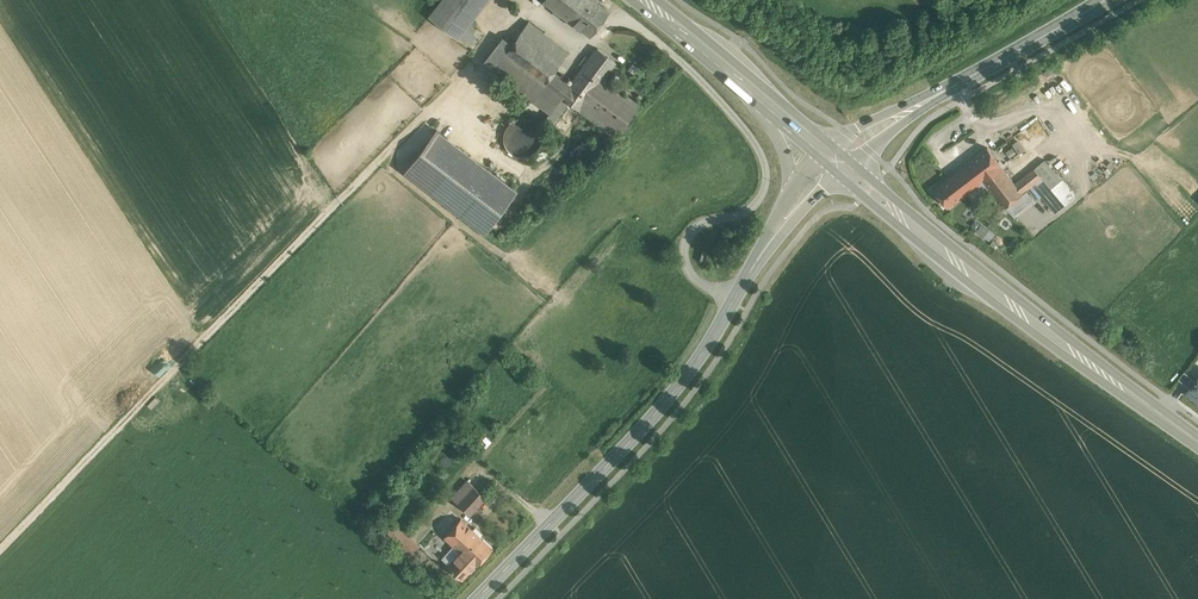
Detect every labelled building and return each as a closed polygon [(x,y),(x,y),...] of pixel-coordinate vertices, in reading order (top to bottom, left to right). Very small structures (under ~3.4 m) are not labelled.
[(430,15),(458,37),(487,0),(442,0),(430,15)] [(543,1),(568,19),(583,0),(543,0),(543,1)] [(568,19),(590,36),(609,11),(594,0),(583,0),(568,19)] [(569,52),(528,22),(519,34),(559,65),(569,52)] [(519,34),(511,44),(502,37),(483,62),(533,100),(541,89),(541,88),(545,84),(554,72),(559,65),(519,34)] [(598,48),(570,85),(554,72),(545,84),(541,89),(558,101),(562,97),(579,110),(603,78),(615,61),(598,48)] [(603,78),(579,109),(617,137),(640,106),(603,78)] [(540,145),(542,137),(540,130),(536,124),(530,119),(522,118),(515,120),(509,124),(504,130),(503,138),(505,145),(509,151),(515,155),(523,157),(530,155),(536,151),(540,145)] [(516,190),(436,130),(404,171),(484,232),(516,190)] [(956,173),(935,189),(948,207),(969,191),(984,179),(1001,166),(1002,165),(988,148),(956,173)] [(1046,159),(1034,168),(1042,178),(1033,185),(1042,196),(1056,213),(1076,196),(1062,179),(1046,159)] [(1015,183),(1001,166),(984,179),(1005,207),(1023,193),(1015,183)] [(1034,168),(1015,183),(1023,193),(1033,185),(1042,178),(1034,168)] [(1194,174),(1183,183),(1197,201),(1197,179),(1194,174)] [(978,188),(971,194),(975,200),(983,194),(978,188)] [(1187,392),(1197,400),(1197,377),(1187,392)] [(470,486),(455,503),(468,514),(483,496),(470,486)] [(460,518),(444,537),(456,548),(473,529),(460,518)] [(473,529),(456,548),(460,551),(448,565),(451,568),(452,569),(462,578),(475,565),(492,547),(473,529)] [(414,551),(402,540),(394,548),(407,559),(414,551)]
